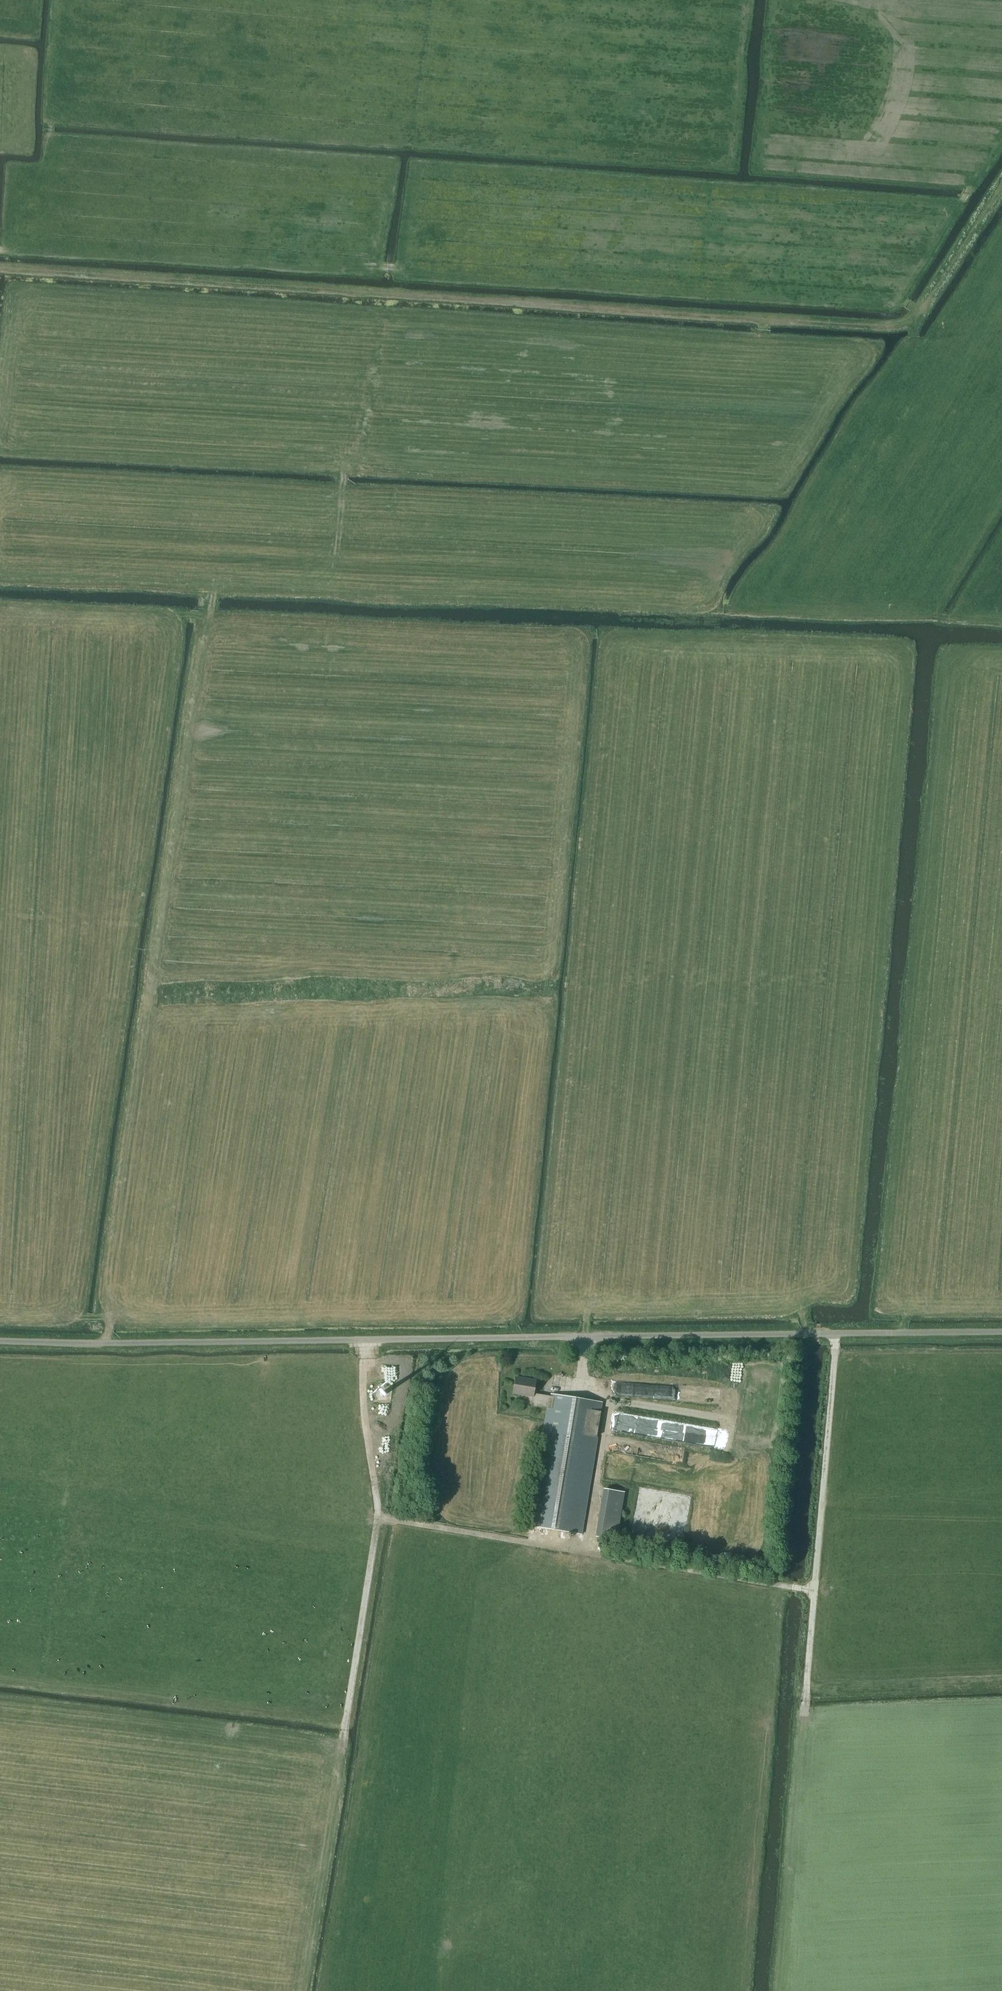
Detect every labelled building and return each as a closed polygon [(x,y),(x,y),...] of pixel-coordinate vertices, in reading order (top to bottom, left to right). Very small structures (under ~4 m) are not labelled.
[(529,1525),(581,1533),(602,1402),(551,1394),(550,1395),(534,1393),(536,1380),(516,1377),(514,1392),(533,1396),(532,1404),(549,1407),(529,1525)] [(627,1397),(655,1397),(654,1384),(650,1384),(650,1388),(627,1389),(627,1397)] [(599,1536),(617,1539),(625,1492),(607,1489),(599,1536)]
